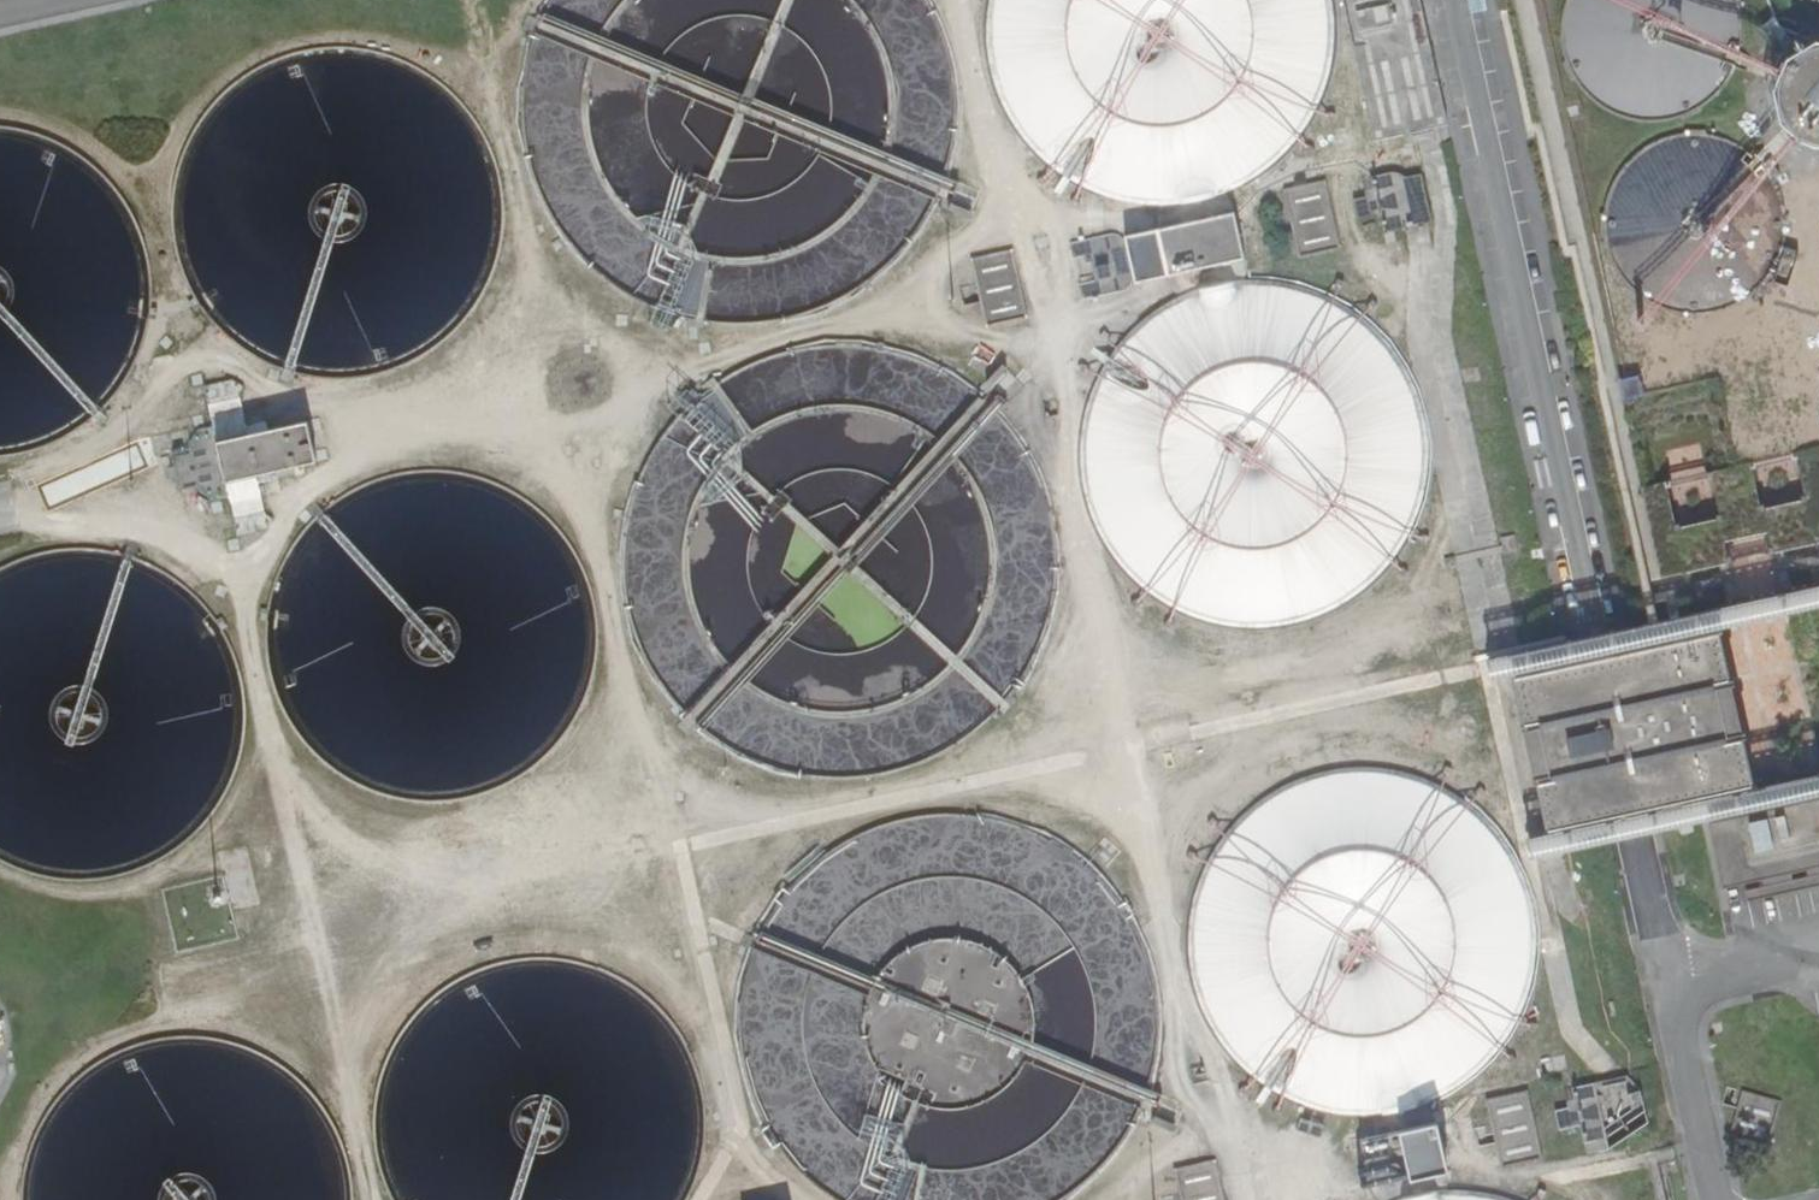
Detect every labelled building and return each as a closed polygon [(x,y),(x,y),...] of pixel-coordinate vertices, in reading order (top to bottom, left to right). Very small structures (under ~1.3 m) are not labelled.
[(1369,176),(1373,192),(1351,198),(1356,217),(1378,213),(1383,232),(1428,215),(1418,176),(1402,170),(1386,170),(1370,175),(1369,176)] [(1297,253),(1336,244),(1318,178),(1281,188),(1297,253)] [(1236,257),(1244,248),(1235,209),(1156,228),(1167,273),(1236,257)] [(1093,294),(1128,287),(1117,232),(1083,239),(1093,294)] [(1027,317),(1009,248),(970,258),(987,327),(1027,317)] [(252,470),(312,455),(301,418),(247,431),(214,439),(210,424),(195,427),(183,447),(167,450),(177,487),(191,484),(209,495),(226,490),(223,477),(252,470)] [(1788,460),(1799,505),(1757,517),(1746,469),(1706,478),(1716,525),(1676,535),(1665,488),(1633,496),(1653,585),(1719,569),(1716,551),(1763,540),(1767,558),(1818,547),(1818,453),(1788,460)] [(1669,470),(1671,485),(1702,480),(1699,465),(1669,470)] [(1601,637),(1557,647),(1476,665),(1481,688),(1505,682),(1540,838),(1519,842),(1525,869),(1609,851),(1642,843),(1702,829),(1718,892),(1818,869),(1818,774),(1749,790),(1713,636),(1818,613),(1818,587),(1601,637)] [(1744,894),(1746,904),(1818,888),(1818,878),(1744,894)] [(1565,1098),(1568,1105),(1555,1110),(1560,1129),(1576,1125),(1582,1150),(1592,1152),(1645,1123),(1648,1115),(1645,1100),(1638,1087),(1627,1076),(1625,1075),(1574,1085),(1575,1092),(1570,1097),(1565,1098)] [(1501,1168),(1542,1158),(1524,1090),(1485,1100),(1501,1168)] [(1734,1124),(1766,1132),(1775,1100),(1742,1091),(1734,1124)] [(1371,1184),(1445,1167),(1434,1121),(1360,1139),(1371,1184)] [(1211,1158),(1175,1168),(1182,1199),(1220,1199),(1211,1158)]
